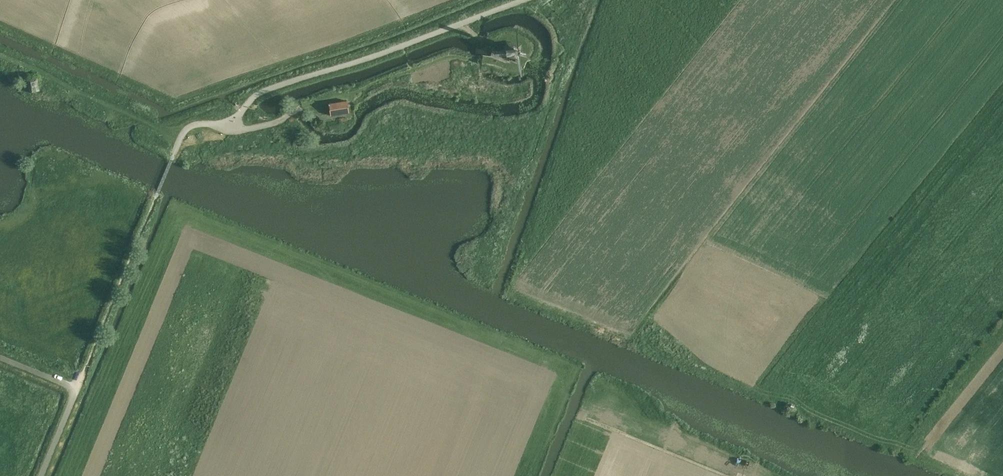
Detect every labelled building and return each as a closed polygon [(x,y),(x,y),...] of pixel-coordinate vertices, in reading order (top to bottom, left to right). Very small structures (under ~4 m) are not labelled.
[(516,61),(520,46),(506,42),(502,57),(516,61)] [(30,82),(31,94),(43,92),(41,80),(30,82)] [(347,102),(332,105),(329,106),(330,117),(349,114),(347,102)]
